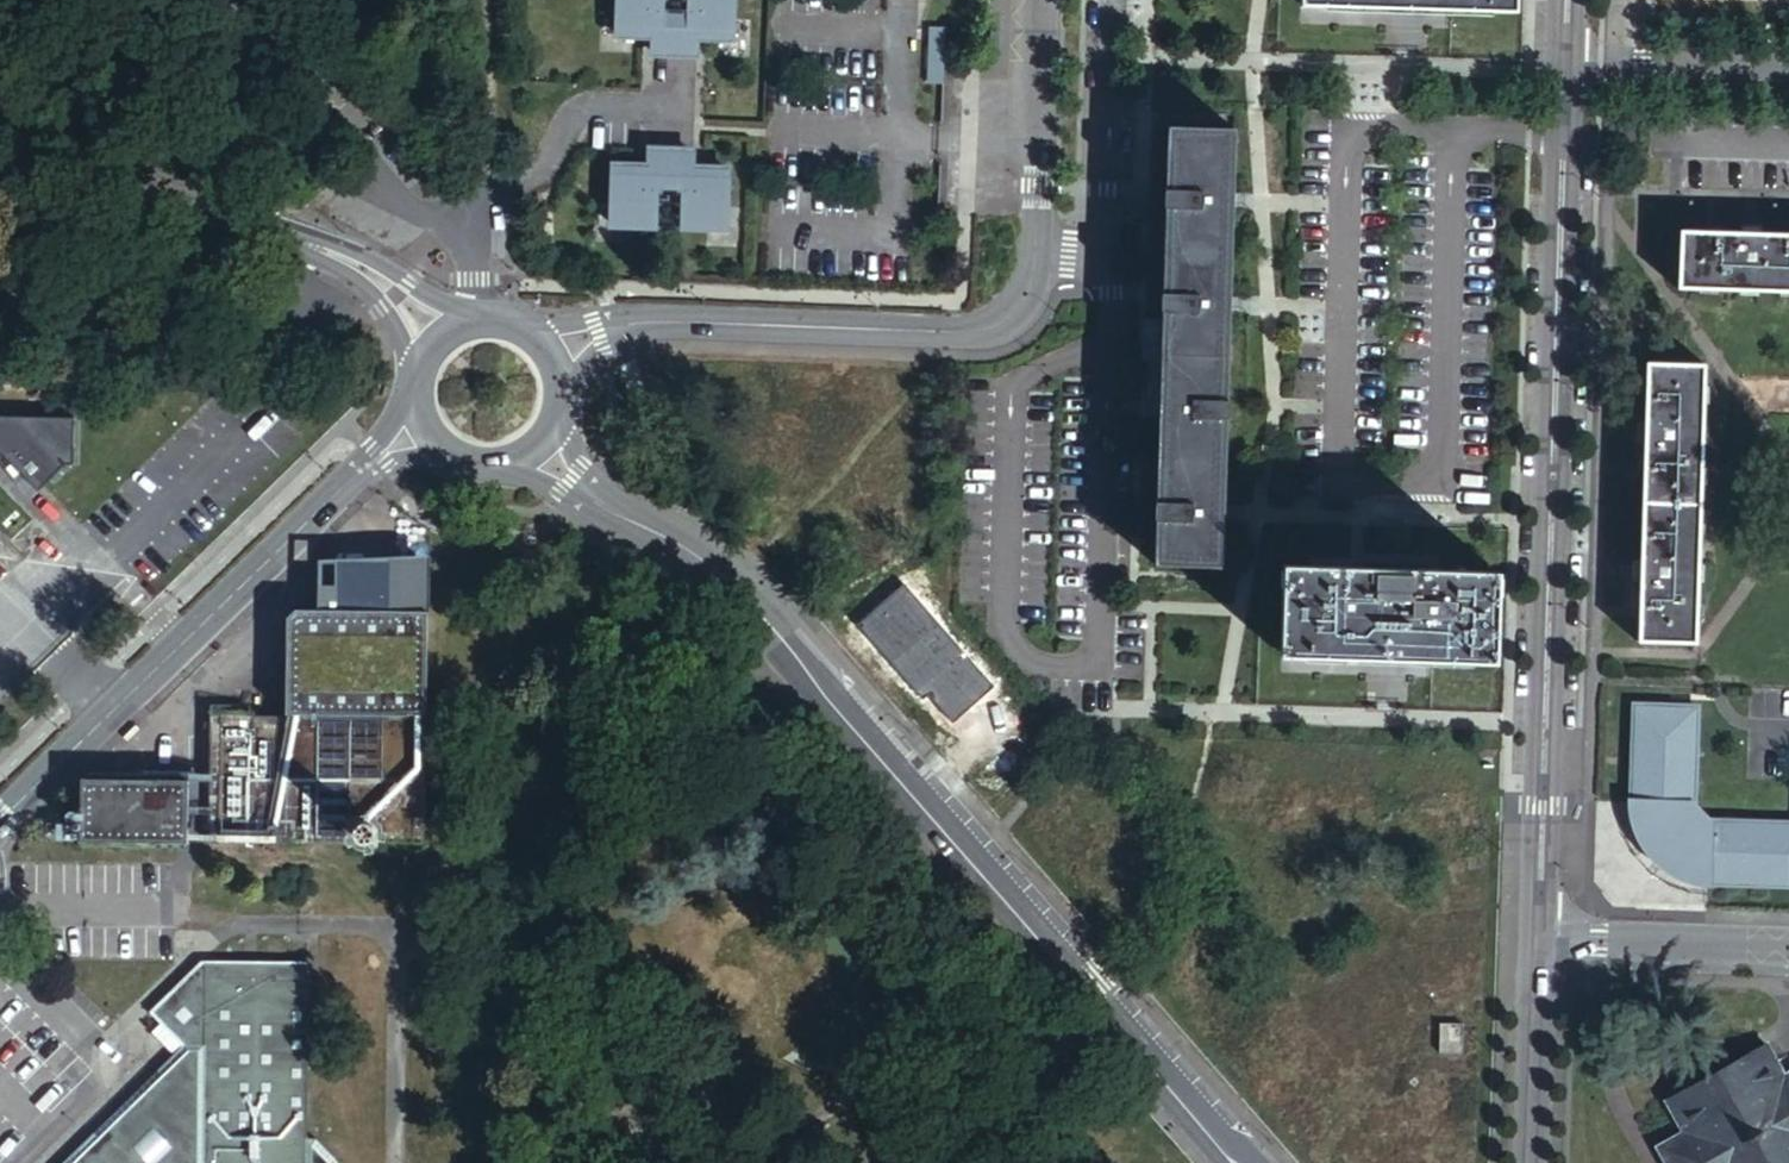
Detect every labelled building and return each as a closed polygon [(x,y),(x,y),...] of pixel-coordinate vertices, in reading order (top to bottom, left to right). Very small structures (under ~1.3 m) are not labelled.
[(615,43),(641,43),(641,35),(652,35),(651,61),(694,62),(695,36),(705,37),(705,45),(731,46),(732,0),(688,0),(688,8),(682,7),(682,13),(666,13),(666,7),(660,7),(660,0),(616,0),(615,43)] [(1304,8),(1513,15),(1513,0),(1304,0),(1304,8)] [(1222,570),(1235,133),(1173,132),(1159,568),(1222,570)] [(611,175),(610,233),(654,234),(654,213),(660,213),(660,208),(676,208),(676,214),(682,214),(682,235),(726,236),(728,178),(702,178),(701,186),(691,186),(691,160),(648,159),(647,185),(637,185),(637,176),(611,175)] [(1677,289),(1788,293),(1788,235),(1680,231),(1677,289)] [(1651,364),(1643,644),(1698,646),(1706,367),(1651,364)] [(38,487),(66,460),(75,460),(76,412),(0,411),(0,448),(38,487)] [(212,705),(211,837),(427,839),(430,564),(340,563),(339,582),(322,582),(322,604),(296,604),(289,611),(288,709),(257,709),(257,705),(212,705)] [(1287,570),(1284,658),(1496,663),(1498,575),(1287,570)] [(1631,702),(1627,798),(1628,812),(1631,827),(1639,845),(1648,859),(1666,873),(1682,885),(1710,890),(1788,890),(1788,819),(1711,817),(1696,801),(1700,702),(1631,702)] [(84,773),(82,835),(189,836),(191,765),(146,765),(146,774),(84,773)] [(204,930),(198,929),(178,957),(149,979),(181,1010),(34,1155),(34,1162),(206,1162),(207,1126),(202,1125),(204,930)] [(204,930),(202,1125),(207,1126),(206,1162),(297,1162),(297,1127),(303,1127),(303,1110),(303,931),(204,930)] [(1441,1025),(1440,1051),(1461,1052),(1462,1026),(1441,1025)] [(1670,1101),(1687,1134),(1659,1149),(1667,1162),(1788,1162),(1788,1075),(1785,1077),(1768,1046),(1670,1101)] [(303,1110),(303,1127),(297,1127),(297,1162),(363,1162),(363,1160),(314,1111),(303,1110)]
